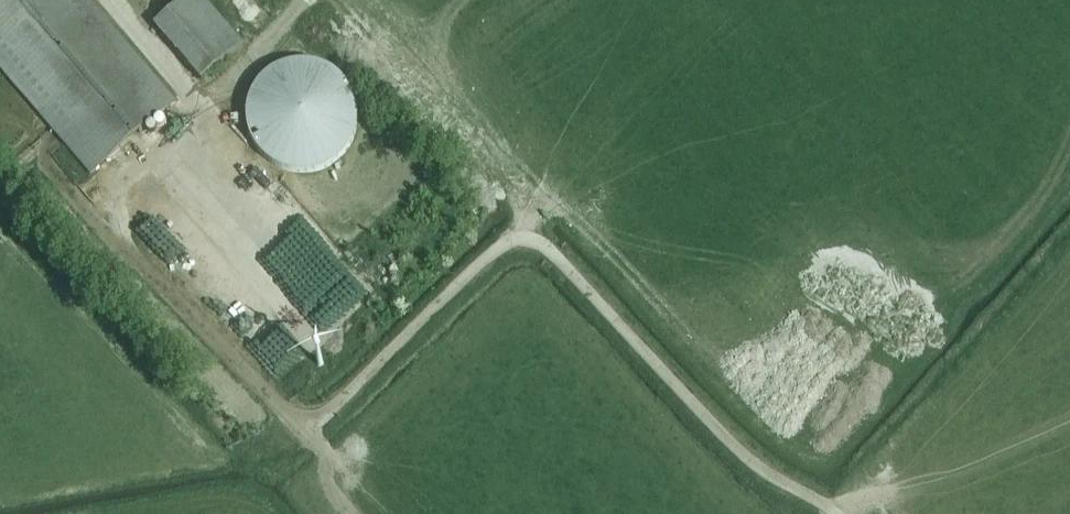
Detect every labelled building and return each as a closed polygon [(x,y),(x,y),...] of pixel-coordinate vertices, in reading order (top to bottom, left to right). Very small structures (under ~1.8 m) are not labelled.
[(91,174),(176,102),(89,0),(0,0),(0,67),(91,174)] [(204,0),(185,0),(155,25),(202,80),(243,45),(204,0)] [(271,151),(279,152),(284,153),(289,153),(295,151),(307,145),(310,142),(314,136),(317,130),(319,122),(319,116),(317,107),(313,99),(309,93),(302,88),(293,84),(285,83),(276,85),(269,88),(260,93),(255,99),(251,107),(250,115),(250,124),(253,133),(257,140),(263,146),(271,151)]
